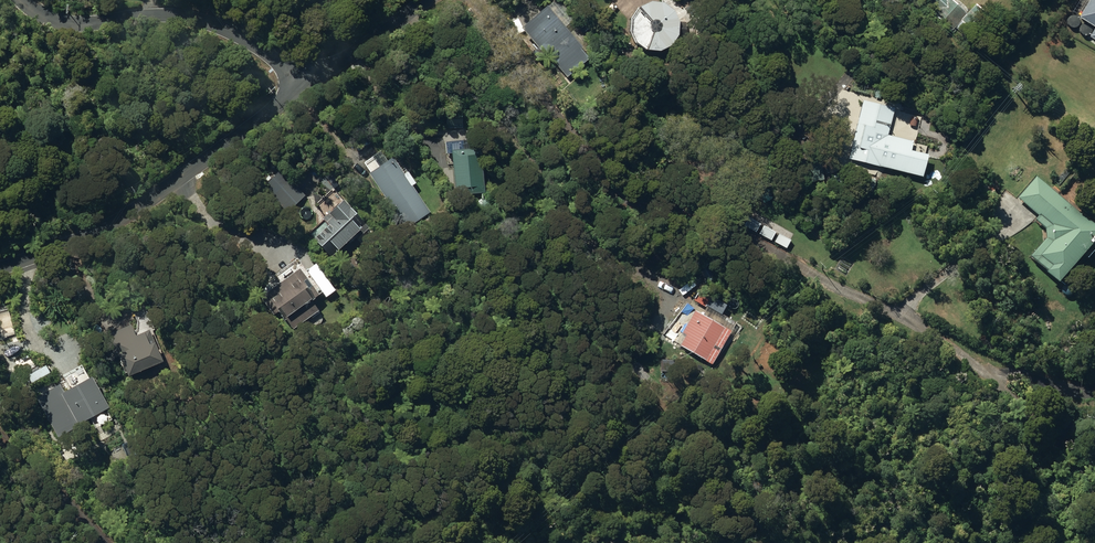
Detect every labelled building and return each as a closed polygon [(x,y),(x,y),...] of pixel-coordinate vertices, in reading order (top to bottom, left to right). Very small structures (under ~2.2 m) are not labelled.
[(662,48),(673,42),(680,32),(681,19),(676,7),(666,0),(648,0),(640,4),(632,15),(631,27),(636,39),(648,47),(662,48)] [(969,38),(991,15),(977,3),(968,12),(955,0),(933,0),(937,4),(932,10),(953,29),(956,26),(969,38)] [(1081,14),(1094,23),(1094,0),(1090,0),(1081,14)] [(547,51),(568,75),(590,57),(581,47),(584,45),(548,3),(522,25),(539,45),(533,50),(539,58),(547,51)] [(850,157),(924,175),(930,152),(913,148),(915,140),(889,133),(895,107),(864,99),(850,157)] [(466,127),(468,139),(479,137),(477,125),(466,127)] [(452,148),(457,194),(486,191),(481,145),(470,146),(469,139),(454,141),(455,148),(452,148)] [(369,171),(407,227),(431,210),(413,184),(417,182),(409,170),(405,173),(393,155),(387,159),(382,150),(365,161),(371,170),(369,171)] [(271,194),(287,211),(306,194),(290,176),(271,194)] [(1064,284),(1094,248),(1094,223),(1039,177),(1020,198),(1041,215),(1038,219),(1049,228),(1050,239),(1035,257),(1052,271),(1051,274),(1064,284)] [(982,186),(983,199),(998,198),(996,184),(982,186)] [(309,231),(332,254),(361,227),(358,225),(365,218),(345,197),(309,231)] [(286,317),(294,327),(319,309),(312,298),(320,292),(300,265),(261,294),(280,321),(286,317)] [(643,309),(655,319),(661,311),(650,301),(643,309)] [(681,344),(708,359),(727,325),(696,308),(683,331),(687,333),(681,344)] [(121,356),(129,375),(163,360),(154,340),(149,342),(144,332),(136,335),(132,324),(103,337),(112,360),(121,356)] [(36,396),(59,436),(84,422),(83,420),(109,406),(91,375),(64,390),(59,382),(36,396)]
